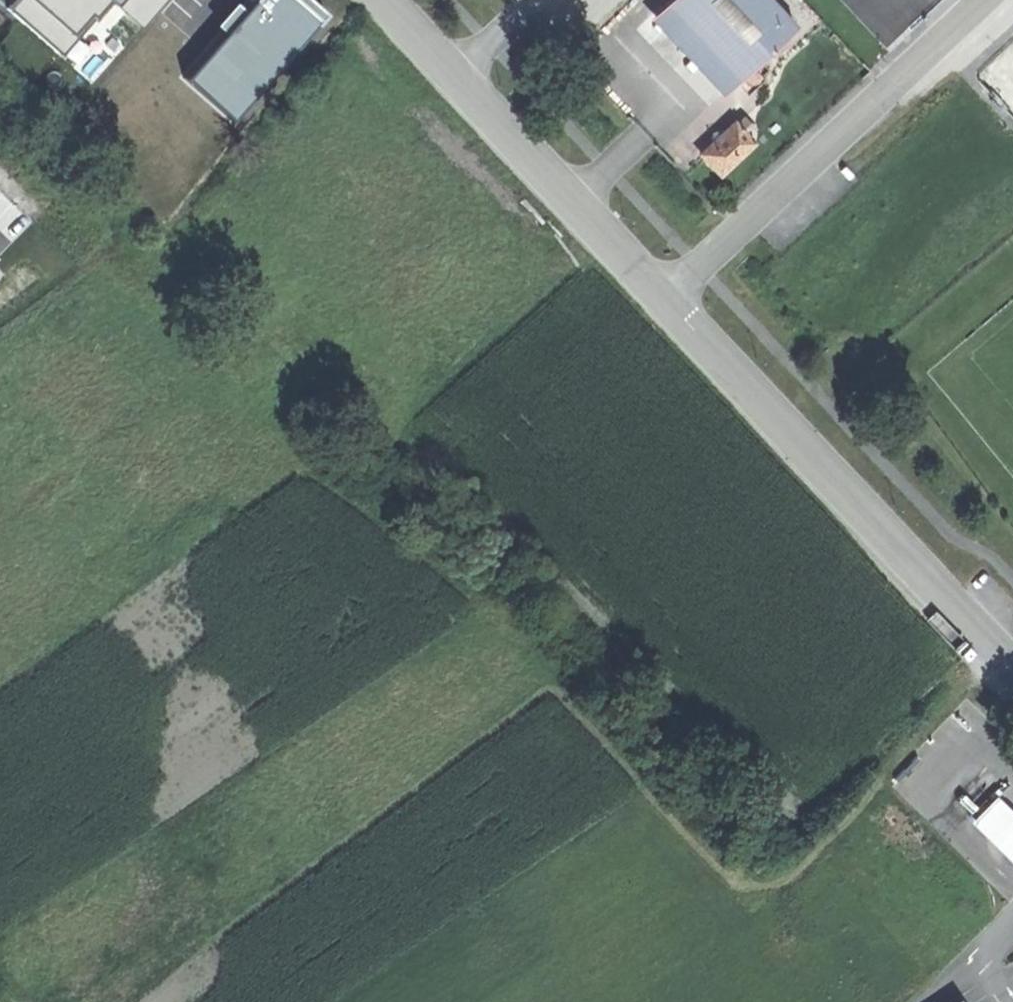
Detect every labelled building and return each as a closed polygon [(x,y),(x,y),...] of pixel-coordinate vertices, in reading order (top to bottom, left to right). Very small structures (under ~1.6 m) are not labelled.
[(0,0),(0,6),(54,52),(99,0),(0,0)] [(225,116),(319,11),(307,0),(246,0),(179,75),(225,116)] [(733,82),(792,27),(767,0),(667,0),(661,5),(701,47),(733,82)] [(732,124),(700,154),(718,173),(750,143),(732,124)] [(996,699),(989,705),(1000,718),(1007,711),(996,699)] [(974,819),(1012,857),(1012,823),(990,802),(974,819)]
